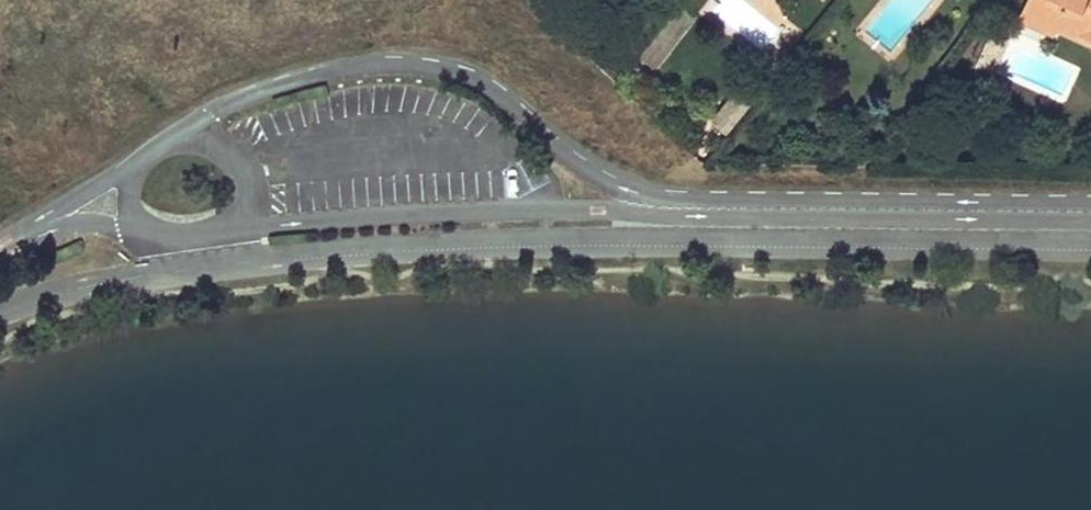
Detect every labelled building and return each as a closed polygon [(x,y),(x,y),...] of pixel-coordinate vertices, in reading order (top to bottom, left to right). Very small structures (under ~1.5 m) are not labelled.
[(1033,19),(1055,28),(1058,21),(1090,37),(1090,0),(1042,0),(1033,19)] [(1055,28),(1090,45),(1090,37),(1058,21),(1055,28)]
